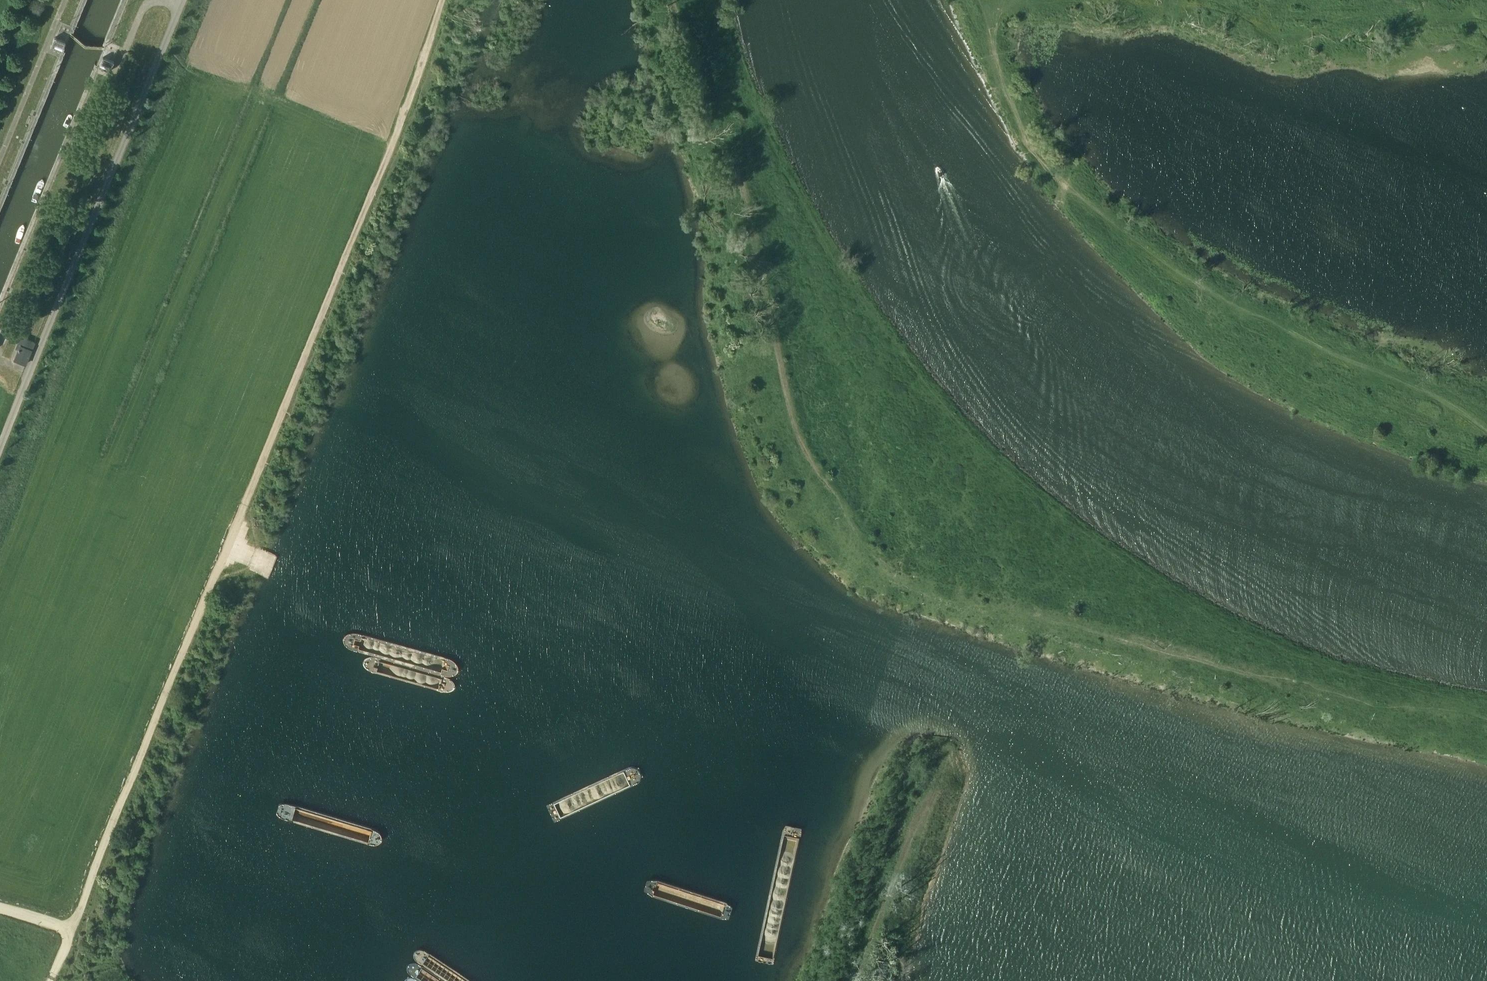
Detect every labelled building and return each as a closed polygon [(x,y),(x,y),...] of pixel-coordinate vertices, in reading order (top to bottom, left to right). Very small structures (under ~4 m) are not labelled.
[(55,37),(51,47),(62,51),(66,42),(55,37)] [(110,71),(114,62),(103,57),(99,67),(110,71)] [(14,360),(15,360),(26,365),(35,342),(21,336),(16,348),(18,349),(14,360)]
